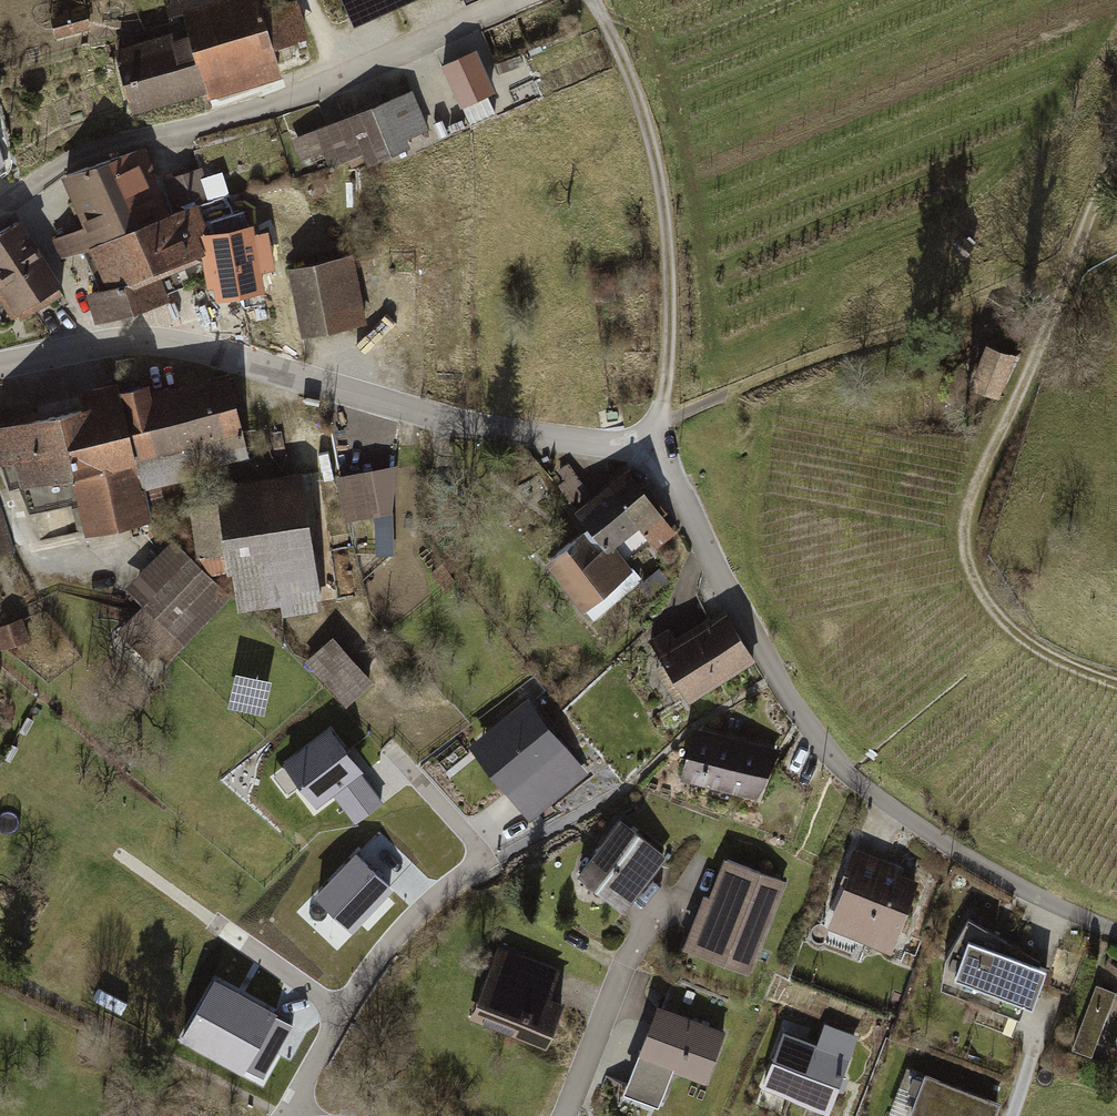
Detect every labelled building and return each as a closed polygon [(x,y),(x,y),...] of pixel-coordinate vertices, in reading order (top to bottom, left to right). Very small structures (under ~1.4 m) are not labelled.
[(112,53),(131,119),(279,77),(255,0),(179,0),(188,34),(112,53)] [(263,9),(277,49),(313,36),(300,0),(288,0),(263,9)] [(359,23),(415,0),(349,0),(359,23)] [(89,33),(81,5),(51,13),(57,41),(89,33)] [(495,96),(477,54),(444,68),(461,110),(495,96)] [(413,89),(288,142),(298,166),(329,153),(339,178),(434,138),(413,89)] [(147,157),(62,183),(80,232),(54,242),(63,260),(86,251),(103,292),(89,296),(97,325),(170,306),(162,274),(185,266),(251,248),(233,200),(168,219),(147,157)] [(0,236),(0,304),(12,323),(63,291),(20,223),(0,236)] [(356,259),(288,272),(302,342),(369,329),(356,259)] [(1013,354),(980,343),(965,387),(998,398),(1013,354)] [(228,375),(193,383),(120,397),(118,386),(77,394),(81,410),(0,427),(0,469),(17,465),(22,487),(72,476),(84,535),(150,521),(143,488),(248,465),(228,375)] [(662,509),(628,462),(576,499),(593,523),(611,547),(662,509)] [(300,472),(214,486),(235,616),(321,602),(300,472)] [(381,519),(371,472),(337,478),(348,525),(381,519)] [(14,551),(0,514),(0,554),(14,551)] [(593,523),(545,558),(584,611),(632,576),(611,547),(593,523)] [(230,597),(169,539),(121,590),(141,609),(115,636),(157,675),(230,597)] [(723,607),(656,645),(688,701),(754,663),(723,607)] [(0,628),(0,644),(2,650),(28,641),(22,621),(0,628)] [(333,639),(309,661),(351,706),(375,684),(333,639)] [(268,678),(228,681),(231,713),(270,710),(268,678)] [(580,777),(524,708),(481,742),(537,812),(580,777)] [(777,754),(694,730),(679,781),(763,804),(777,754)] [(666,857),(618,819),(575,873),(623,911),(666,857)] [(894,950),(921,873),(854,848),(827,927),(894,950)] [(787,882),(723,858),(688,951),(752,974),(787,882)] [(1046,965),(968,918),(945,956),(941,986),(1022,1018),(1046,965)] [(563,969),(499,946),(473,1018),(548,1046),(563,1004),(551,1000),(563,969)] [(1097,1052),(1114,987),(1092,982),(1076,1046),(1097,1052)] [(728,1032),(657,1004),(635,1057),(706,1086),(728,1032)] [(816,1045),(782,1033),(762,1091),(829,1115),(858,1035),(824,1023),(816,1045)] [(924,1074),(908,1115),(996,1115),(1001,1103),(924,1074)]
